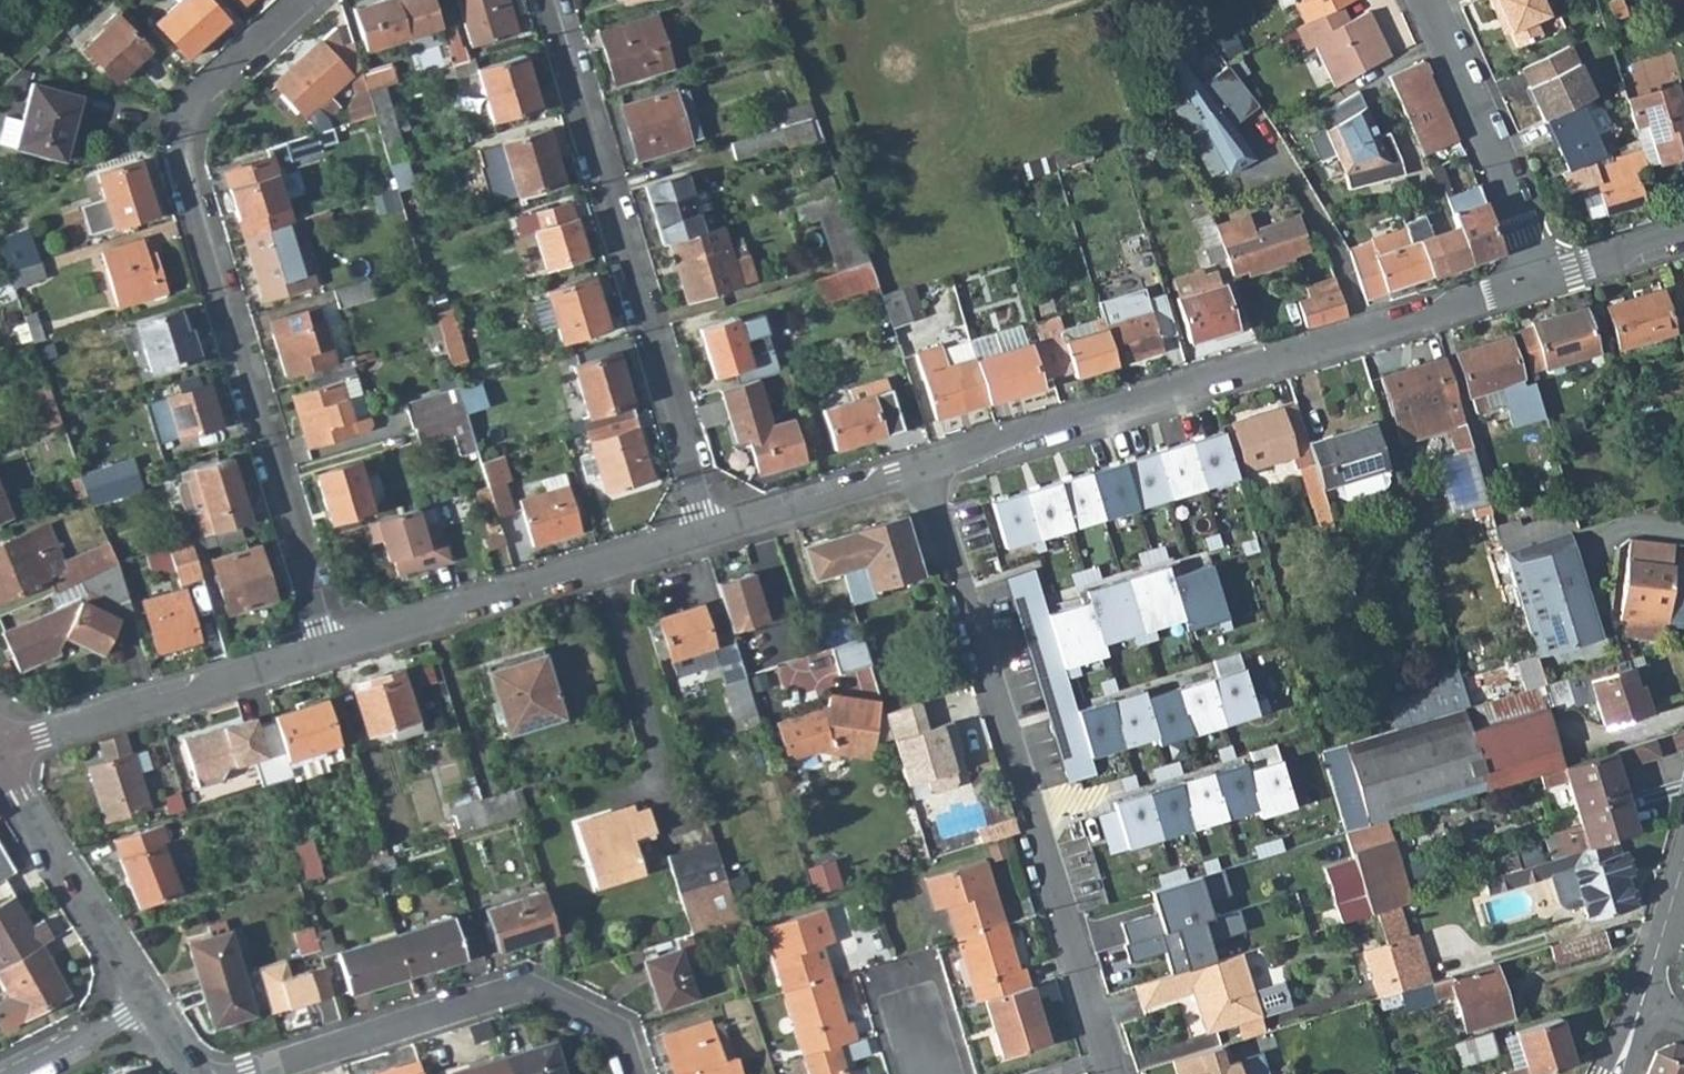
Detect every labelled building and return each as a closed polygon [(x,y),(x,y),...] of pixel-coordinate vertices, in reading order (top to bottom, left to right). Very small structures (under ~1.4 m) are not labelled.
[(179,3),(157,22),(189,58),(227,23),(207,0),(176,0),(179,3)] [(357,10),(368,50),(443,28),(434,0),(394,0),(357,10)] [(472,47),(518,34),(512,15),(507,16),(502,0),(458,0),(472,47)] [(1303,1),(1295,4),(1305,24),(1337,8),(1343,6),(1354,0),(1302,0),(1303,1)] [(1497,17),(1502,15),(1509,32),(1516,47),(1541,35),(1534,20),(1547,14),(1541,0),(1489,0),(1497,17)] [(1349,20),(1343,6),(1337,8),(1344,22),(1349,20)] [(1298,27),(1307,49),(1316,45),(1337,88),(1345,82),(1368,68),(1392,57),(1370,10),(1358,16),(1349,20),(1344,22),(1337,8),(1305,24),(1298,27)] [(120,17),(116,13),(106,21),(110,26),(120,17)] [(1502,15),(1497,17),(1504,34),(1509,32),(1502,15)] [(615,85),(671,67),(656,16),(600,33),(615,85)] [(116,83),(150,51),(120,17),(110,26),(84,49),(116,83)] [(344,47),(337,29),(275,83),(307,119),(318,110),(326,118),(342,104),(335,95),(352,79),(357,95),(350,107),(354,122),(376,115),(369,91),(364,74),(354,43),(344,47)] [(1230,129),(1257,110),(1226,68),(1199,88),(1188,72),(1201,62),(1188,44),(1175,54),(1172,50),(1152,61),(1173,101),(1181,97),(1222,178),(1251,164),(1243,147),(1230,129)] [(1590,96),(1567,44),(1520,66),(1528,84),(1525,85),(1539,118),(1580,100),(1590,96)] [(470,60),(466,47),(450,52),(454,65),(470,60)] [(525,56),(478,69),(475,58),(470,60),(454,65),(457,78),(478,71),(493,122),(540,108),(525,56)] [(1422,61),(1388,76),(1413,131),(1423,155),(1457,139),(1422,61)] [(397,82),(393,67),(364,74),(369,91),(386,86),(397,82)] [(1682,83),(1675,85),(1683,118),(1683,88),(1682,83)] [(19,149),(65,160),(81,97),(36,85),(26,122),(10,118),(3,145),(19,149)] [(1683,155),(1683,118),(1675,85),(1626,99),(1634,125),(1645,122),(1657,162),(1683,155)] [(376,115),(391,165),(408,159),(386,86),(369,91),(376,115)] [(688,142),(701,137),(688,90),(674,94),(674,91),(623,107),(638,160),(689,145),(688,142)] [(1580,100),(1539,118),(1547,135),(1550,134),(1565,168),(1592,157),(1603,152),(1580,100)] [(783,127),(811,118),(815,117),(810,103),(779,112),(783,127)] [(1365,109),(1326,137),(1348,181),(1354,197),(1408,175),(1402,159),(1389,134),(1380,139),(1365,109)] [(817,140),(811,118),(783,127),(731,142),(736,159),(787,145),(788,148),(817,140)] [(321,146),(338,141),(335,127),(266,148),(270,159),(226,172),(245,235),(289,222),(293,221),(276,164),(322,151),(321,146)] [(477,168),(488,205),(561,182),(545,130),(476,151),(480,167),(477,168)] [(1081,161),(1093,158),(1089,143),(1077,147),(1081,161)] [(1054,154),(1058,168),(1081,161),(1077,147),(1054,154)] [(1605,215),(1645,203),(1635,170),(1646,166),(1641,148),(1621,153),(1622,156),(1615,158),(1615,162),(1595,168),(1592,157),(1561,170),(1568,192),(1580,189),(1600,183),(1602,189),(1598,191),(1605,215)] [(1044,174),(1056,171),(1051,155),(1015,166),(1020,181),(1040,175),(1044,174)] [(406,214),(424,209),(410,159),(408,159),(391,165),(398,189),(406,214)] [(156,215),(140,162),(98,174),(105,198),(81,205),(89,235),(156,215)] [(688,179),(704,232),(718,228),(702,175),(688,179)] [(670,243),(704,232),(688,179),(687,176),(648,187),(665,244),(670,243)] [(801,204),(814,200),(837,192),(833,178),(783,192),(787,208),(801,204)] [(1588,219),(1605,215),(1598,191),(1602,189),(1600,183),(1580,189),(1588,219)] [(1467,264),(1501,253),(1479,188),(1446,198),(1451,215),(1456,228),(1467,264)] [(863,246),(844,192),(843,190),(837,192),(814,200),(801,204),(806,222),(819,218),(832,255),(863,246)] [(546,269),(585,256),(569,204),(515,221),(519,237),(535,232),(546,269)] [(793,226),(806,222),(801,204),(787,208),(793,226)] [(1198,218),(1195,219),(1211,262),(1228,258),(1216,224),(1211,213),(1198,218)] [(1297,216),(1257,229),(1251,214),(1216,224),(1228,258),(1234,275),(1254,268),(1256,275),(1294,260),(1292,254),(1308,249),(1297,216)] [(1429,277),(1443,272),(1432,236),(1429,237),(1422,215),(1402,222),(1403,231),(1408,243),(1418,241),(1429,277)] [(311,261),(300,264),(289,222),(245,235),(264,299),(318,284),(311,261)] [(745,240),(729,244),(724,226),(718,228),(704,232),(670,243),(688,302),(757,282),(745,240)] [(1443,272),(1467,264),(1456,228),(1432,236),(1443,272)] [(29,229),(0,238),(0,247),(8,271),(39,262),(29,229)] [(1403,231),(1347,250),(1364,299),(1429,277),(1418,241),(1408,243),(1403,231)] [(546,269),(535,232),(519,237),(530,273),(546,269)] [(118,306),(169,291),(157,253),(148,256),(144,241),(102,254),(118,306)] [(838,272),(869,263),(863,246),(832,255),(838,272)] [(14,288),(44,278),(39,262),(8,271),(10,276),(14,288)] [(838,272),(818,278),(825,303),(879,286),(869,263),(838,272)] [(1191,341),(1236,328),(1217,267),(1205,271),(1204,268),(1172,277),(1178,298),(1177,300),(1191,341)] [(1147,297),(1139,271),(1092,285),(1102,316),(1106,329),(1116,364),(1163,350),(1159,339),(1177,333),(1164,292),(1147,297)] [(340,309),(377,299),(371,279),(334,290),(340,309)] [(560,342),(607,330),(592,279),(546,293),(560,342)] [(1317,298),(1299,304),(1305,327),(1347,314),(1337,284),(1337,283),(1335,279),(1313,287),(1317,298)] [(909,314),(923,309),(916,284),(901,289),(909,314)] [(909,314),(901,289),(882,295),(882,296),(893,327),(911,322),(909,314)] [(1607,307),(1619,347),(1673,331),(1661,290),(1607,307)] [(425,344),(443,338),(436,314),(431,296),(422,298),(432,333),(422,336),(425,344)] [(287,376),(338,362),(322,306),(272,321),(287,376)] [(1596,351),(1583,307),(1531,323),(1544,367),(1596,351)] [(443,338),(457,334),(450,309),(436,314),(443,338)] [(193,336),(187,338),(178,311),(137,324),(151,371),(199,357),(193,336)] [(47,339),(38,312),(24,316),(34,343),(47,339)] [(736,319),(701,330),(715,377),(734,371),(738,384),(779,371),(774,352),(748,359),(743,340),(768,332),(762,313),(737,320),(736,319)] [(1064,327),(1059,314),(1034,322),(1040,342),(1040,343),(1063,337),(1060,329),(1064,327)] [(1063,337),(1065,343),(1106,329),(1102,316),(1064,327),(1060,329),(1063,337)] [(1106,329),(1065,343),(1063,337),(1040,343),(1051,379),(1074,373),(1075,377),(1116,364),(1106,329)] [(1002,353),(996,333),(971,341),(975,358),(976,361),(1002,353)] [(457,334),(443,338),(452,368),(465,364),(457,334)] [(1486,405),(1525,393),(1510,338),(1459,354),(1475,413),(1488,409),(1486,405)] [(940,349),(945,366),(975,358),(971,341),(940,349)] [(1040,342),(1002,353),(976,361),(989,403),(989,404),(1052,384),(1051,379),(1040,343),(1040,342)] [(915,352),(936,420),(989,403),(976,361),(975,358),(945,366),(940,349),(939,346),(915,352)] [(588,418),(584,420),(587,430),(633,416),(615,356),(573,367),(588,418)] [(1463,418),(1445,359),(1381,377),(1392,421),(1401,448),(1450,434),(1461,470),(1477,465),(1463,418)] [(795,394),(787,369),(779,371),(738,384),(719,390),(736,443),(746,440),(757,475),(802,461),(790,422),(772,428),(767,415),(764,404),(795,394)] [(834,450),(902,430),(887,380),(850,391),(853,402),(823,410),(834,450)] [(309,448),(357,434),(342,381),(294,395),(309,448)] [(179,437),(219,425),(208,385),(166,396),(179,437)] [(62,423),(60,417),(49,387),(32,393),(46,430),(62,423)] [(458,388),(409,403),(416,428),(466,413),(458,388)] [(1296,404),(1233,423),(1247,471),(1292,457),(1310,451),(1308,443),(1296,404)] [(772,428),(790,422),(785,409),(767,415),(772,428)] [(466,413),(416,428),(420,444),(457,433),(459,442),(473,439),(466,413)] [(605,495),(653,480),(633,416),(587,430),(593,454),(582,458),(589,483),(601,480),(605,495)] [(1314,464),(1321,487),(1337,483),(1385,468),(1372,423),(1308,443),(1310,451),(1314,464)] [(1238,477),(1224,431),(992,502),(1006,548),(1238,477)] [(459,442),(466,463),(479,459),(473,439),(459,442)] [(1314,464),(1310,451),(1292,457),(1296,470),(1302,468),(1314,464)] [(481,463),(488,487),(497,517),(515,511),(506,482),(511,481),(504,456),(481,463)] [(249,522),(230,457),(193,468),(180,471),(183,479),(177,481),(176,491),(177,499),(181,507),(187,514),(193,513),(200,537),(213,533),(240,525),(249,522)] [(138,475),(134,459),(102,470),(106,485),(138,475)] [(332,523),(369,511),(355,464),(318,475),(332,523)] [(1302,468),(1313,506),(1315,505),(1321,529),(1322,530),(1333,526),(1321,487),(1314,464),(1302,468)] [(1390,483),(1385,468),(1337,483),(1341,497),(1348,501),(1386,489),(1390,483)] [(86,492),(106,485),(102,470),(81,477),(85,489),(86,492)] [(142,489),(138,475),(106,485),(86,492),(88,497),(88,498),(91,505),(142,489)] [(532,546),(580,532),(564,475),(544,481),(547,493),(520,502),(532,546)] [(477,490),(488,529),(500,526),(497,517),(488,487),(477,490)] [(421,507),(370,523),(377,544),(385,541),(392,563),(394,563),(398,577),(416,571),(414,566),(435,559),(426,526),(421,507)] [(1572,511),(1513,529),(1511,523),(1495,527),(1502,550),(1506,551),(1569,532),(1578,529),(1572,511)] [(922,574),(904,516),(803,547),(812,579),(841,571),(864,564),(872,590),(922,574)] [(451,561),(440,521),(426,526),(435,559),(414,566),(416,571),(451,561)] [(194,551),(243,536),(240,525),(213,533),(200,537),(191,540),(194,551)] [(47,526),(0,545),(0,601),(49,582),(48,579),(46,579),(36,555),(55,547),(47,526)] [(1506,551),(1543,673),(1606,655),(1602,643),(1607,641),(1605,633),(1600,634),(1569,532),(1506,551)] [(487,551),(506,545),(502,536),(484,541),(487,551)] [(1617,560),(1628,561),(1620,620),(1666,625),(1683,628),(1683,627),(1683,568),(1674,567),(1677,545),(1630,539),(1619,548),(1617,560)] [(144,554),(150,575),(174,568),(176,568),(180,581),(201,574),(199,567),(194,551),(191,540),(190,540),(144,554)] [(107,543),(62,563),(65,572),(48,579),(49,582),(53,594),(55,593),(115,563),(115,562),(107,543)] [(226,613),(272,599),(256,546),(211,560),(226,613)] [(62,563),(55,547),(36,555),(46,579),(48,579),(65,572),(62,563)] [(115,563),(55,593),(53,594),(50,595),(57,610),(4,636),(21,675),(61,655),(59,648),(64,637),(103,652),(116,617),(112,599),(126,594),(123,584),(115,563)] [(872,590),(864,564),(841,571),(850,602),(873,594),(872,590)] [(1227,617),(1211,565),(1170,577),(1167,566),(1085,591),(1089,602),(1048,614),(1064,667),(1065,666),(1068,676),(1078,673),(1075,663),(1106,654),(1102,643),(1182,619),(1185,630),(1227,617)] [(731,632),(768,620),(752,572),(717,584),(731,632)] [(157,654),(199,641),(185,591),(143,603),(157,654)] [(710,645),(699,606),(657,618),(669,658),(710,645)] [(871,668),(863,641),(831,651),(839,678),(871,668)] [(1077,710),(1091,756),(1156,736),(1159,744),(1257,714),(1238,653),(1213,660),(1218,676),(1145,698),(1143,690),(1077,710)] [(543,654),(486,671),(506,735),(562,718),(543,654)] [(1644,692),(1638,693),(1628,660),(1548,684),(1556,712),(1596,700),(1603,726),(1650,712),(1644,692)] [(390,727),(413,720),(398,671),(375,678),(377,685),(354,692),(368,735),(390,727)] [(755,712),(744,677),(722,683),(733,719),(755,712)] [(1394,729),(1468,707),(1460,678),(1385,700),(1394,729)] [(1527,690),(1468,707),(1394,729),(1321,751),(1345,831),(1386,819),(1538,774),(1562,767),(1563,767),(1544,707),(1533,711),(1527,690)] [(830,694),(825,706),(777,720),(787,758),(832,745),(831,740),(869,746),(873,746),(872,742),(888,737),(878,701),(830,694)] [(325,765),(343,760),(324,701),(274,716),(284,750),(287,760),(289,769),(323,758),(325,765)] [(919,705),(885,716),(906,787),(924,781),(927,791),(934,795),(952,789),(956,782),(949,760),(964,756),(953,723),(938,728),(935,735),(929,737),(927,732),(919,705)] [(269,754),(261,725),(257,714),(183,738),(197,786),(222,779),(228,768),(256,758),(269,754)] [(274,716),(261,725),(269,754),(284,750),(274,716)] [(390,727),(393,738),(417,730),(413,720),(390,727)] [(938,728),(927,732),(929,737),(935,735),(938,728)] [(1660,757),(1654,740),(1563,767),(1562,767),(1538,774),(1541,789),(1567,781),(1576,811),(1626,797),(1618,770),(1660,757)] [(1293,806),(1274,744),(1249,752),(1254,768),(1246,770),(1244,762),(1113,802),(1127,848),(1257,808),(1259,816),(1293,806)] [(138,772),(150,768),(145,750),(132,755),(138,772)] [(284,750),(269,754),(256,758),(257,769),(287,760),(284,750)] [(138,772),(132,755),(88,768),(104,820),(148,807),(138,772)] [(323,758),(289,769),(291,777),(294,785),(328,774),(325,765),(323,758)] [(248,779),(251,789),(291,777),(289,769),(287,760),(257,769),(259,775),(248,779)] [(511,790),(479,800),(487,826),(519,816),(511,790)] [(1638,835),(1626,797),(1576,811),(1587,850),(1616,841),(1638,835)] [(700,798),(688,801),(690,810),(702,806),(700,798)] [(475,829),(487,826),(479,800),(468,803),(475,829)] [(449,809),(457,835),(475,829),(468,803),(449,809)] [(621,812),(573,828),(591,890),(641,874),(631,840),(651,834),(645,811),(623,818),(621,812)] [(988,825),(991,839),(1008,833),(1019,831),(1014,817),(988,825)] [(1345,831),(1358,872),(1396,861),(1398,860),(1386,819),(1345,831)] [(161,820),(112,839),(138,907),(180,890),(163,844),(169,841),(161,820)] [(991,839),(988,825),(977,828),(981,842),(991,839)] [(1340,923),(1370,914),(1358,872),(1345,831),(1314,841),(1327,883),(1335,909),(1340,923)] [(1013,850),(1008,833),(991,839),(997,856),(1013,850)] [(305,880),(320,875),(310,841),(295,846),(305,880)] [(722,923),(736,919),(713,841),(666,857),(690,934),(722,923)] [(1619,853),(1616,841),(1587,850),(1484,880),(1488,894),(1549,877),(1560,912),(1583,906),(1588,921),(1635,908),(1625,877),(1632,875),(1625,852),(1619,853)] [(15,873),(0,847),(0,882),(15,873)] [(386,856),(371,860),(375,873),(394,867),(390,855),(386,856)] [(815,890),(843,884),(837,857),(809,864),(815,890)] [(1004,922),(985,860),(926,878),(934,907),(946,904),(957,937),(1004,922)] [(1397,906),(1411,902),(1399,860),(1398,860),(1396,861),(1358,872),(1370,914),(1376,912),(1397,906)] [(1157,911),(1120,922),(1126,942),(1211,917),(1207,901),(1230,893),(1222,868),(1154,889),(1150,890),(1157,911)] [(496,951),(556,933),(554,928),(543,891),(484,909),(496,951)] [(42,945),(54,937),(44,920),(31,927),(13,897),(0,905),(0,969),(42,945)] [(1385,943),(1400,992),(1430,983),(1416,935),(1407,938),(1397,906),(1376,912),(1385,943)] [(759,928),(780,992),(781,992),(830,977),(819,944),(831,940),(820,907),(759,928)] [(1209,941),(1244,930),(1238,909),(1211,917),(1126,942),(1122,944),(1128,962),(1164,951),(1171,973),(1214,960),(1209,941)] [(722,923),(727,938),(751,930),(746,916),(736,919),(722,923)] [(394,934),(407,975),(464,958),(451,917),(394,934)] [(199,984),(241,972),(228,929),(225,929),(223,921),(207,926),(209,936),(186,942),(199,984)] [(957,937),(977,1000),(983,998),(1029,984),(1023,967),(1019,968),(1004,922),(957,937)] [(567,971),(580,967),(566,925),(554,928),(556,933),(567,971)] [(292,931),(299,956),(318,950),(312,932),(310,926),(292,931)] [(319,955),(336,950),(329,927),(312,932),(318,950),(319,955)] [(1554,966),(1609,949),(1603,931),(1549,947),(1554,966)] [(407,975),(394,934),(335,952),(348,994),(407,975)] [(1400,992),(1385,943),(1364,950),(1379,998),(1400,992)] [(11,995),(0,1001),(0,1029),(2,1031),(70,994),(42,945),(0,969),(0,976),(11,995)] [(678,948),(642,960),(658,1010),(695,998),(678,948)] [(1236,1023),(1260,1016),(1241,953),(1214,960),(1171,973),(1136,984),(1143,1005),(1175,996),(1173,985),(1189,980),(1191,990),(1205,1034),(1236,1023)] [(257,967),(271,1013),(316,999),(316,1000),(332,995),(323,966),(289,977),(284,960),(257,967)] [(1510,1018),(1494,967),(1451,980),(1450,977),(1430,983),(1400,992),(1405,1012),(1439,1002),(1438,998),(1454,994),(1459,1009),(1479,1003),(1486,1026),(1510,1018)] [(199,984),(211,1026),(253,1014),(241,972),(199,984)] [(844,1022),(830,977),(781,992),(802,1056),(837,1045),(855,1040),(850,1020),(844,1022)] [(1258,986),(1266,1012),(1293,1003),(1285,978),(1258,986)] [(1173,985),(1175,996),(1191,990),(1189,980),(1173,985)] [(983,998),(1002,1056),(1047,1042),(1029,984),(983,998)] [(1260,1016),(1236,1023),(1241,1039),(1265,1032),(1260,1016)] [(721,1062),(732,1058),(718,1017),(707,1021),(721,1062)] [(1515,1033),(1515,1036),(1526,1068),(1512,1072),(1504,1073),(1541,1073),(1573,1064),(1560,1019),(1515,1033)] [(662,1036),(675,1073),(741,1073),(735,1057),(732,1058),(721,1062),(707,1021),(662,1036)] [(1454,1043),(1460,1066),(1497,1055),(1490,1032),(1454,1043)] [(1512,1072),(1526,1068),(1515,1036),(1501,1040),(1512,1072)] [(503,1056),(509,1073),(563,1073),(553,1041),(503,1056)] [(1173,1059),(1178,1073),(1245,1073),(1240,1058),(1231,1061),(1226,1043),(1173,1059)] [(1657,1053),(1648,1073),(1683,1073),(1683,1047),(1676,1044),(1657,1053)] [(837,1045),(802,1056),(807,1073),(846,1073),(837,1045)] [(1263,1048),(1241,1055),(1247,1073),(1271,1073),(1263,1048)] [(503,1056),(443,1073),(509,1073),(503,1056)] [(417,1061),(373,1073),(422,1073),(417,1061)]
